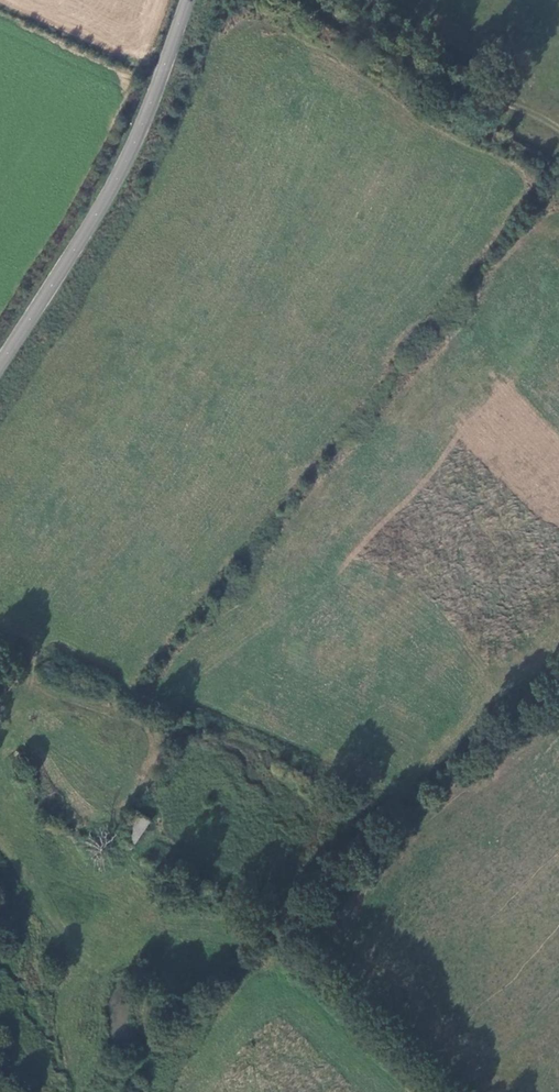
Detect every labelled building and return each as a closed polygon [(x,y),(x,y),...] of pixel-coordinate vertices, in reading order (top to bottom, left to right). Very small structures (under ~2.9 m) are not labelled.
[(143,834),(149,821),(141,817),(134,829),(143,834)]
